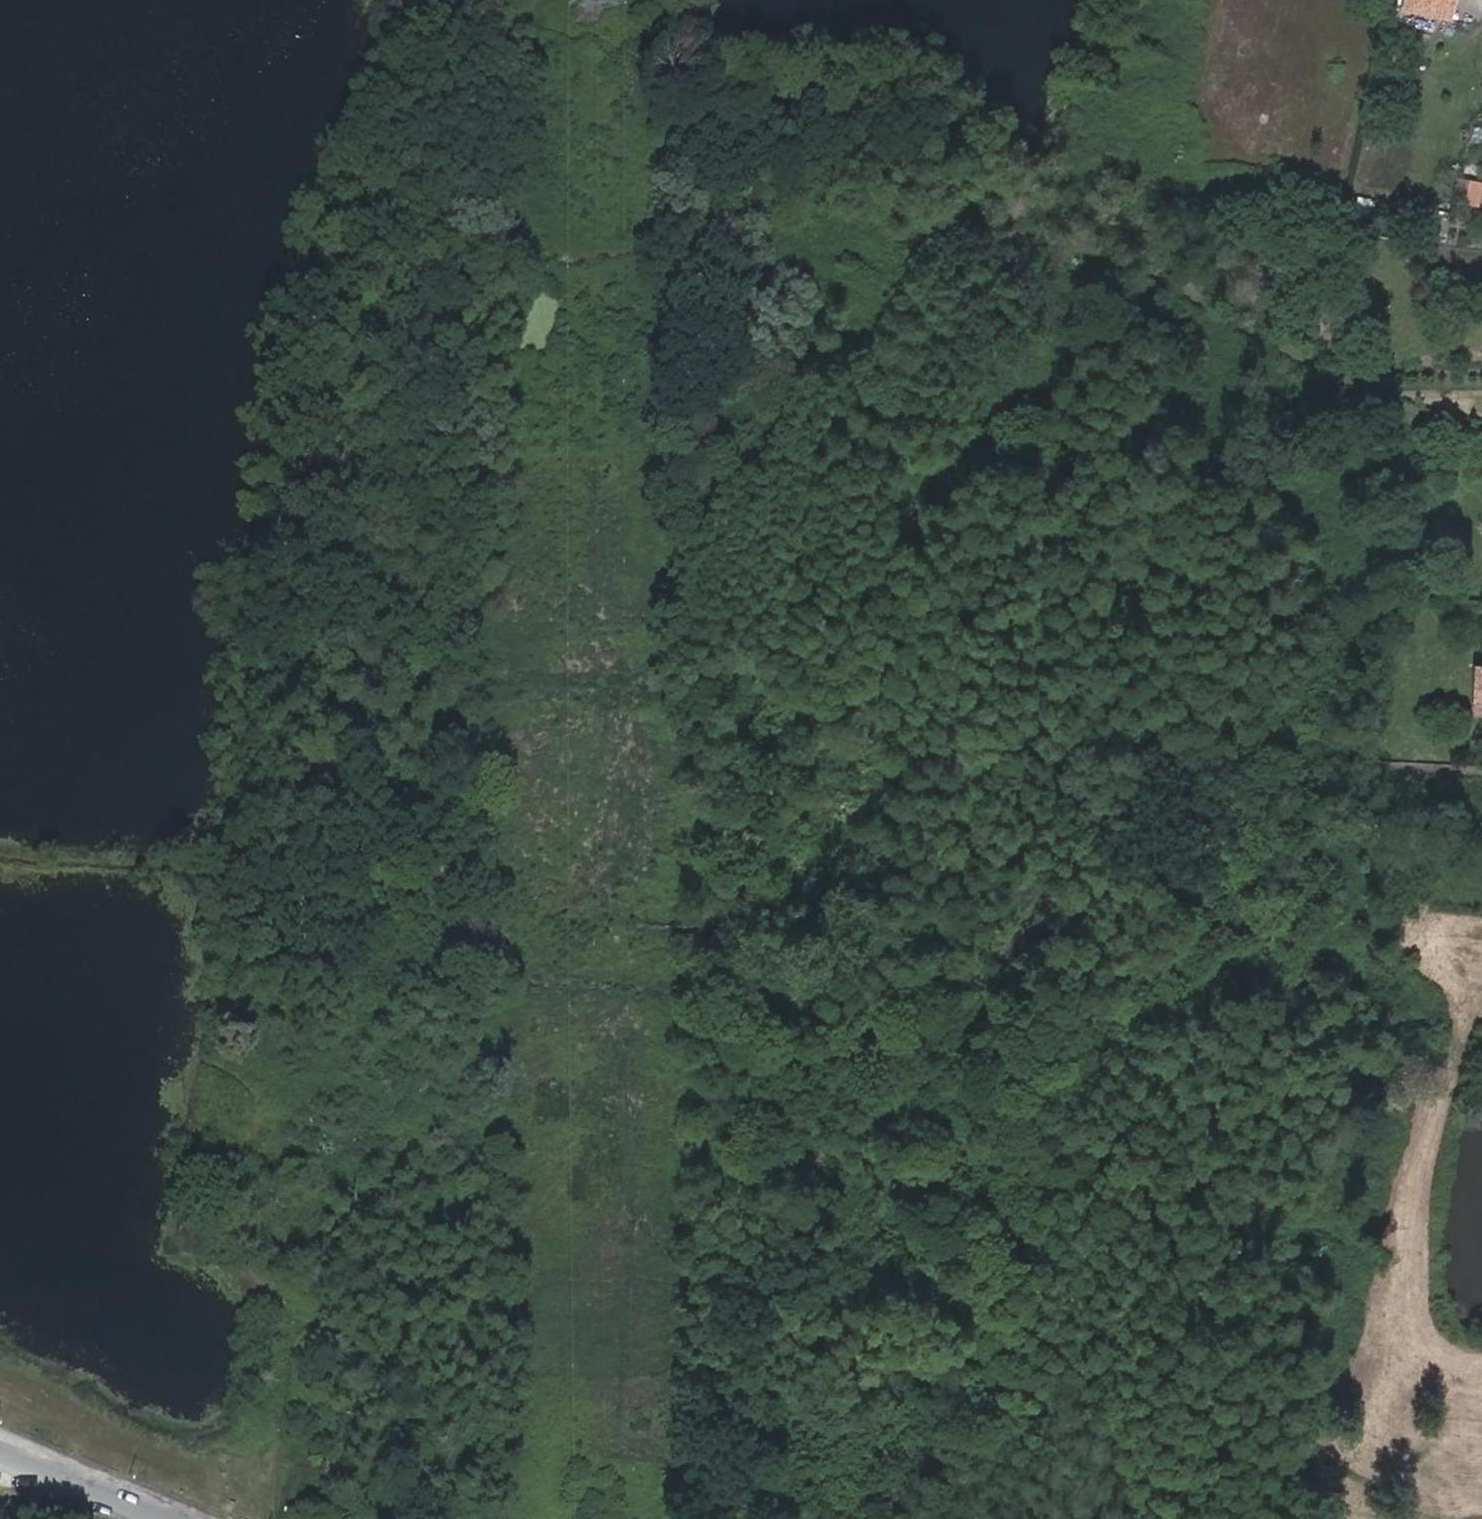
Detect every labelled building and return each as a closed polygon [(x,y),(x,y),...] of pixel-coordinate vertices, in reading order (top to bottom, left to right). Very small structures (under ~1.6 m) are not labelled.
[(1404,8),(1442,15),(1445,0),(1406,0),(1404,8)] [(1468,658),(1466,708),(1481,708),(1481,658),(1468,658)]
